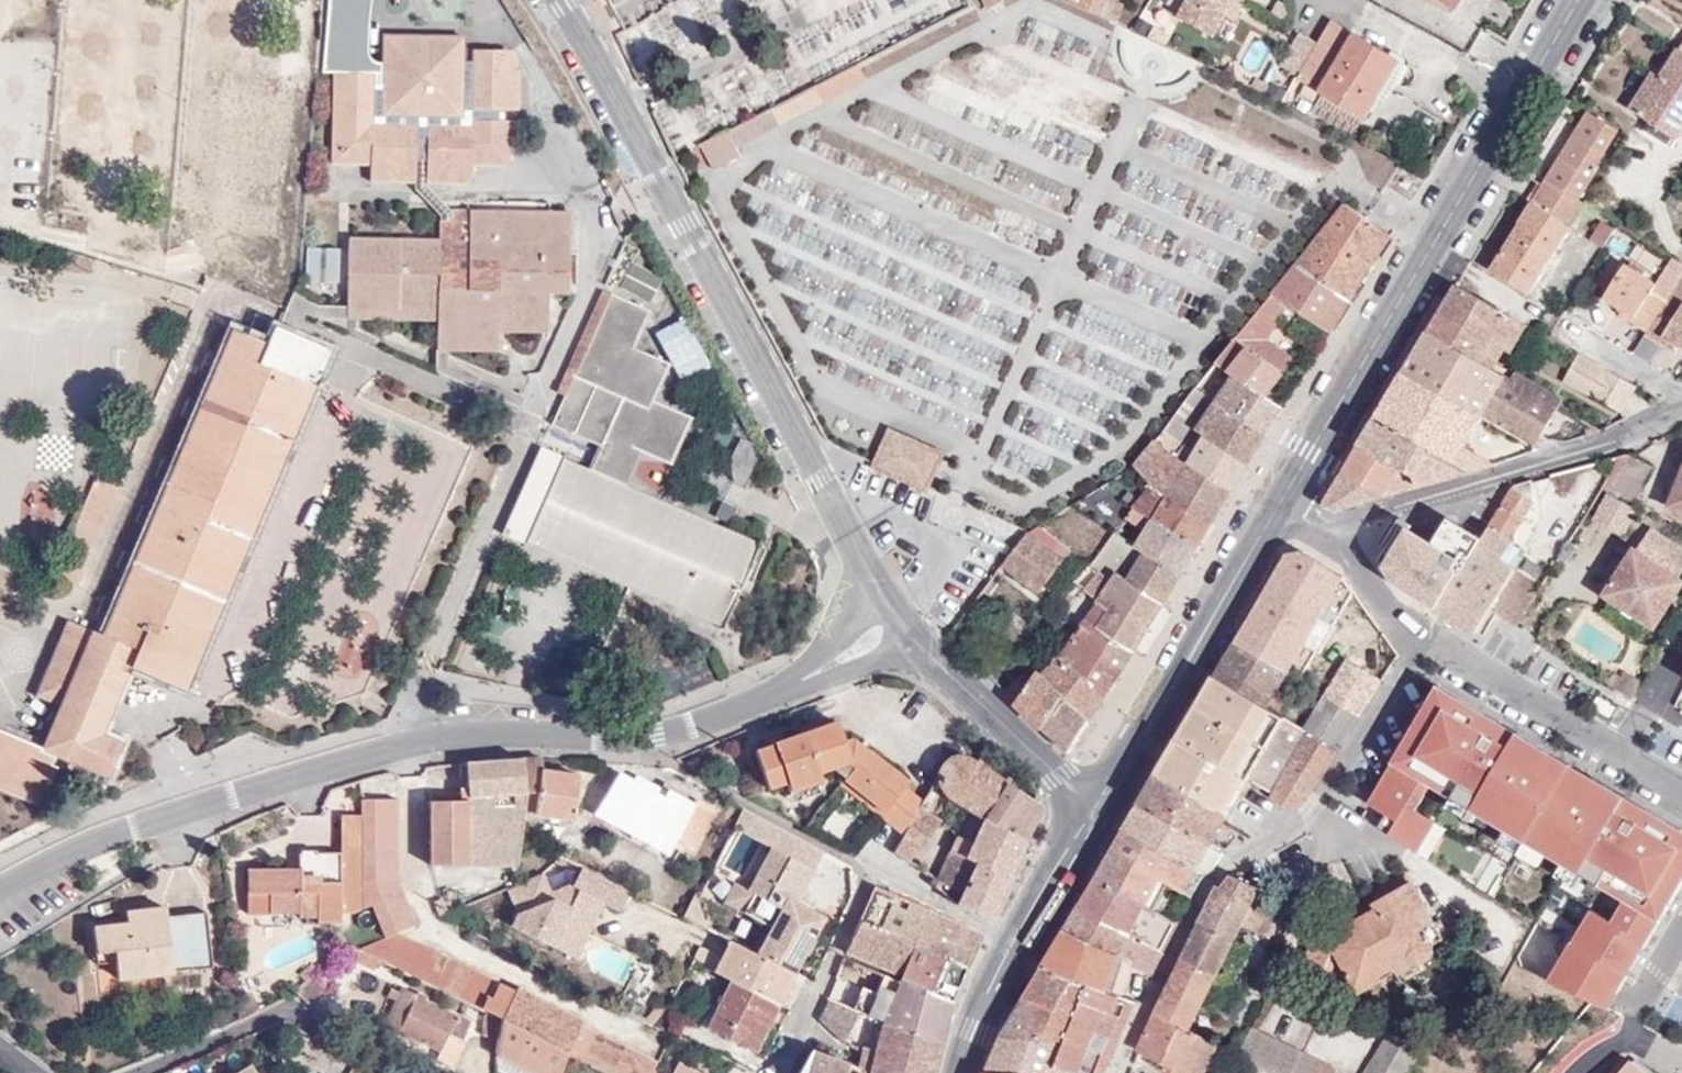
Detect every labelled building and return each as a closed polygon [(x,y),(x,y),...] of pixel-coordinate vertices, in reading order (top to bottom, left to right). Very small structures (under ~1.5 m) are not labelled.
[(370,165),(369,174),(416,175),(415,163),(424,162),(425,176),(469,176),(470,176),(470,166),(509,166),(510,141),(517,141),(517,120),(503,120),(503,109),(510,108),(512,70),(511,50),(471,49),(471,60),(464,60),(464,36),(422,74),(382,35),(383,63),(373,60),(369,52),(368,39),(369,21),(372,0),(330,0),(324,73),(331,73),(330,165),(370,165)] [(1081,7),(1102,16),(1109,0),(1084,0),(1081,7)] [(1184,17),(1217,34),(1227,16),(1237,21),(1247,3),(1242,0),(1193,0),(1184,17)] [(1442,0),(1459,10),(1464,0),(1443,0),(1442,0)] [(1305,72),(1301,78),(1366,119),(1402,63),(1335,23),(1323,42),(1313,58),(1305,72)] [(1288,62),(1305,72),(1313,58),(1323,42),(1306,32),(1288,62)] [(464,36),(382,35),(422,74),(464,36)] [(1681,126),(1681,50),(1677,47),(1660,75),(1653,71),(1630,110),(1674,138),(1681,126)] [(806,107),(800,96),(731,131),(736,143),(806,107)] [(1602,166),(1599,165),(1621,131),(1589,110),(1491,268),(1529,291),(1581,204),(1579,202),(1602,166)] [(715,169),(742,155),(736,143),(731,131),(704,145),(715,169)] [(369,182),(470,184),(470,176),(469,176),(425,176),(424,162),(415,163),(416,175),(369,174),(369,182)] [(770,207),(761,236),(788,245),(798,214),(818,220),(826,196),(763,177),(755,203),(770,207)] [(1681,209),(1681,199),(1671,193),(1666,202),(1680,212),(1681,209)] [(1393,237),(1350,205),(1301,266),(1352,302),(1393,237)] [(548,292),(549,272),(567,272),(568,211),(469,210),(469,219),(440,219),(439,238),(347,236),(346,307),(455,309),(455,341),(497,342),(497,331),(498,321),(548,323),(548,292)] [(1604,247),(1615,228),(1602,221),(1592,239),(1604,247)] [(1670,260),(1656,285),(1653,290),(1667,299),(1670,293),(1681,274),(1681,267),(1670,260)] [(1650,326),(1677,343),(1681,346),(1681,309),(1667,299),(1653,290),(1656,285),(1624,265),(1605,297),(1624,310),(1620,316),(1646,332),(1650,326)] [(1352,302),(1301,266),(1278,294),(1289,303),(1304,312),(1333,332),(1352,302)] [(548,292),(568,292),(567,272),(549,272),(548,292)] [(1674,296),(1681,302),(1681,282),(1674,296)] [(1524,321),(1458,283),(1429,331),(1491,367),(1505,343),(1510,346),(1524,321)] [(599,445),(589,468),(563,457),(527,540),(721,625),(737,592),(743,578),(758,543),(622,484),(638,448),(669,462),(690,416),(651,399),(667,362),(631,345),(647,308),(611,292),(576,374),(594,384),(573,433),(599,445)] [(1263,338),(1289,303),(1278,294),(1265,311),(1220,364),(1233,374),(1263,396),(1265,394),(1272,399),(1291,376),(1288,374),(1296,365),(1263,338)] [(455,341),(455,309),(346,307),(345,318),(437,320),(436,349),(497,349),(497,342),(455,341)] [(1292,332),(1321,351),(1333,332),(1304,312),(1292,332)] [(678,378),(708,362),(684,316),(653,334),(678,378)] [(497,331),(548,331),(548,323),(498,321),(497,331)] [(1510,346),(1505,343),(1491,367),(1496,370),(1507,350),(1512,354),(1529,324),(1524,321),(1510,346)] [(1644,335),(1672,352),(1677,343),(1650,326),(1646,332),(1644,335)] [(294,336),(275,327),(267,345),(288,353),(294,336)] [(294,336),(288,353),(267,345),(231,329),(103,635),(69,621),(37,696),(59,706),(41,750),(108,779),(123,742),(104,733),(131,668),(179,688),(323,348),(294,336)] [(1491,367),(1429,331),(1405,371),(1481,415),(1504,375),(1496,370),(1491,367)] [(1580,353),(1566,378),(1591,393),(1606,368),(1604,367),(1580,353)] [(922,357),(890,358),(891,389),(940,387),(940,368),(923,369),(922,357)] [(1233,374),(1220,364),(1198,389),(1265,434),(1283,407),(1272,399),(1265,394),(1263,396),(1233,374)] [(1591,393),(1623,412),(1639,385),(1606,368),(1591,393)] [(1512,378),(1504,375),(1481,415),(1526,441),(1539,419),(1548,424),(1559,406),(1565,396),(1517,369),(1512,378)] [(1431,449),(1442,456),(1449,460),(1467,471),(1495,462),(1462,444),(1481,415),(1405,371),(1377,418),(1431,449)] [(1265,434),(1198,389),(1176,417),(1201,433),(1248,462),(1265,434)] [(1190,463),(1230,490),(1248,462),(1201,433),(1176,417),(1158,440),(1190,463)] [(1415,475),(1431,449),(1377,418),(1361,444),(1399,466),(1415,475)] [(1539,419),(1526,441),(1535,446),(1548,424),(1539,419)] [(940,455),(891,433),(877,464),(926,486),(940,455)] [(1158,440),(1138,466),(1154,484),(1210,523),(1230,490),(1190,463),(1158,440)] [(1361,444),(1343,473),(1382,496),(1399,466),(1361,444)] [(502,533),(525,544),(527,540),(563,457),(563,455),(540,445),(502,533)] [(1629,454),(1610,490),(1635,503),(1654,467),(1629,454)] [(1442,456),(1438,467),(1447,471),(1449,460),(1442,456)] [(1447,471),(1449,477),(1467,471),(1449,460),(1447,471)] [(1326,506),(1334,511),(1382,496),(1343,473),(1326,506)] [(1415,475),(1419,486),(1426,483),(1422,473),(1415,475)] [(1671,507),(1681,511),(1681,479),(1671,507)] [(1534,502),(1533,501),(1532,480),(1515,484),(1490,527),(1511,540),(1523,521),(1534,502)] [(1196,546),(1210,523),(1154,484),(1136,508),(1196,546)] [(1595,520),(1620,532),(1635,503),(1610,490),(1595,520)] [(1370,520),(1350,553),(1440,607),(1459,573),(1462,575),(1473,556),(1426,526),(1439,516),(1446,521),(1459,509),(1452,499),(1418,508),(1405,513),(1402,517),(1382,528),(1370,520)] [(1181,571),(1196,546),(1136,508),(1127,520),(1148,532),(1138,547),(1147,552),(1181,571)] [(1523,548),(1535,528),(1523,521),(1511,540),(1513,542),(1503,560),(1517,569),(1528,550),(1523,548)] [(1452,615),(1479,631),(1493,609),(1515,571),(1517,569),(1503,560),(1513,542),(1511,540),(1490,527),(1473,556),(1462,575),(1459,573),(1440,607),(1452,615)] [(1069,578),(1076,569),(1030,532),(1004,567),(1040,593),(1056,570),(1069,578)] [(1117,533),(1104,549),(1115,556),(1121,561),(1126,564),(1136,571),(1147,552),(1138,547),(1117,533)] [(1606,595),(1614,600),(1648,622),(1656,628),(1681,587),(1681,580),(1665,569),(1669,560),(1652,549),(1647,557),(1636,550),(1606,595)] [(1303,551),(1288,555),(1236,644),(1287,673),(1342,577),(1303,551)] [(1161,603),(1181,571),(1147,552),(1136,571),(1129,582),(1161,603)] [(1108,577),(1121,561),(1115,556),(1101,573),(1108,577)] [(1098,571),(1105,563),(1097,558),(1090,566),(1083,574),(1076,583),(1101,600),(1112,608),(1100,628),(1133,650),(1161,603),(1129,582),(1120,573),(1119,573),(1113,581),(1108,577),(1101,573),(1098,571)] [(1136,571),(1126,564),(1120,573),(1129,582),(1136,571)] [(1527,577),(1526,577),(1515,571),(1493,609),(1519,625),(1541,589),(1527,579),(1528,578),(1527,577)] [(746,595),(752,581),(743,578),(737,592),(746,595)] [(1112,608),(1101,600),(1062,658),(1103,696),(1133,650),(1100,628),(1112,608)] [(1605,614),(1638,636),(1648,622),(1614,600),(1605,614)] [(1287,673),(1236,644),(1218,675),(1262,700),(1268,705),(1287,673)] [(1332,796),(1425,847),(1461,786),(1607,876),(1551,967),(1611,995),(1681,867),(1681,799),(1532,703),(1510,689),(1508,691),(1481,674),(1482,671),(1461,658),(1425,654),(1332,796)] [(1056,660),(1044,675),(1064,696),(1089,718),(1103,696),(1062,658),(1059,656),(1056,660)] [(1382,681),(1347,660),(1324,697),(1358,720),(1382,681)] [(1039,671),(1030,684),(1018,702),(1017,704),(1043,729),(1064,696),(1044,675),(1039,671)] [(1510,689),(1482,671),(1481,674),(1508,691),(1510,689)] [(1623,679),(1616,675),(1610,684),(1636,701),(1644,685),(1627,674),(1623,679)] [(1262,700),(1218,675),(1159,774),(1227,814),(1221,825),(1244,840),(1266,806),(1241,790),(1247,779),(1260,787),(1285,742),(1257,723),(1265,711),(1268,705),(1262,700)] [(1030,684),(1020,676),(1007,691),(1018,702),(1030,684)] [(1089,718),(1064,696),(1043,729),(1068,752),(1089,718)] [(1358,720),(1324,697),(1304,730),(1302,734),(1306,736),(1307,735),(1337,752),(1358,720)] [(1302,734),(1265,711),(1257,723),(1285,742),(1298,750),(1306,736),(1302,734)] [(861,795),(883,812),(881,817),(903,835),(905,832),(919,807),(922,801),(904,787),(907,781),(854,739),(843,742),(836,721),(815,729),(816,732),(804,736),(803,733),(755,750),(768,788),(786,782),(789,791),(820,780),(817,771),(831,767),(844,777),(842,780),(861,795)] [(1307,735),(1306,736),(1298,750),(1271,795),(1273,796),(1296,812),(1301,810),(1337,752),(1307,735)] [(40,811),(61,765),(0,736),(0,793),(40,811)] [(1266,806),(1273,796),(1271,795),(1298,750),(1285,742),(1260,787),(1247,779),(1241,790),(1266,806)] [(1044,797),(994,765),(972,749),(964,748),(957,748),(951,751),(946,757),(941,764),(940,769),(942,776),(944,782),(948,787),(960,796),(976,805),(1026,831),(1044,797)] [(498,760),(467,763),(472,830),(523,826),(525,792),(522,759),(498,760)] [(543,771),(542,759),(522,759),(525,792),(539,791),(536,814),(574,818),(578,775),(543,771)] [(692,848),(697,838),(714,809),(695,799),(691,805),(667,791),(664,796),(641,784),(636,781),(619,772),(596,809),(606,815),(629,827),(627,831),(648,843),(656,829),(666,834),(662,842),(670,846),(679,851),(683,844),(692,848)] [(1227,814),(1159,774),(1142,804),(1210,844),(1221,825),(1227,814)] [(667,791),(645,780),(638,776),(636,781),(641,784),(664,796),(667,791)] [(695,799),(671,785),(667,791),(691,805),(695,799)] [(385,937),(415,923),(397,879),(397,799),(361,800),(362,826),(362,853),(362,881),(385,937)] [(430,864),(467,864),(468,799),(430,800),(430,864)] [(1205,873),(1226,852),(1210,844),(1142,804),(1127,829),(1205,873)] [(1026,831),(976,805),(961,837),(971,841),(964,857),(1007,874),(1026,831)] [(734,827),(770,847),(781,828),(744,807),(734,827)] [(941,821),(919,807),(905,832),(923,840),(928,842),(941,821)] [(340,826),(340,853),(362,853),(362,826),(340,826)] [(474,864),(520,865),(523,826),(472,830),(474,864)] [(813,871),(824,850),(781,828),(770,847),(748,890),(753,893),(744,912),(774,928),(759,955),(793,972),(799,975),(823,927),(798,914),(803,906),(797,903),(813,871)] [(666,834),(656,829),(648,843),(666,853),(670,846),(662,842),(666,834)] [(1205,873),(1127,829),(1098,877),(1148,906),(1162,879),(1193,897),(1205,873)] [(923,840),(905,832),(903,835),(893,852),(909,863),(923,840)] [(961,837),(957,835),(950,851),(964,857),(971,841),(961,837)] [(954,901),(987,918),(1007,874),(964,857),(950,851),(937,880),(932,878),(930,883),(940,891),(954,901)] [(298,874),(284,874),(284,868),(248,868),(248,912),(298,912),(298,916),(317,916),(317,920),(340,921),(340,853),(299,853),(298,868),(298,874)] [(504,934),(575,971),(607,911),(622,919),(634,897),(585,872),(572,897),(551,886),(534,877),(504,934)] [(1224,888),(1220,886),(1201,924),(1234,940),(1242,925),(1251,907),(1260,887),(1235,874),(1224,888)] [(1148,906),(1098,877),(1080,907),(1108,922),(1134,935),(1164,953),(1179,923),(1148,906)] [(748,890),(734,883),(724,901),(727,902),(744,912),(753,893),(748,890)] [(1376,905),(1379,910),(1362,919),(1388,965),(1391,964),(1393,969),(1408,961),(1420,963),(1431,957),(1433,946),(1444,940),(1413,884),(1376,905)] [(901,976),(913,947),(964,969),(979,933),(874,886),(846,954),(901,976)] [(698,896),(683,917),(706,928),(698,896)] [(823,927),(827,919),(803,906),(798,914),(823,927)] [(166,917),(165,907),(144,910),(145,920),(166,918),(166,917)] [(1108,922),(1080,907),(1067,930),(1121,957),(1124,959),(1134,935),(1108,922)] [(1277,920),(1251,907),(1242,925),(1268,938),(1277,920)] [(96,952),(115,950),(116,960),(118,977),(211,967),(205,912),(166,917),(166,918),(145,920),(144,910),(126,912),(127,924),(93,927),(96,952)] [(1338,916),(1334,919),(1331,923),(1344,929),(1359,921),(1354,916),(1349,914),(1343,914),(1338,916)] [(1382,980),(1380,976),(1393,969),(1391,964),(1388,965),(1362,919),(1359,921),(1344,929),(1331,923),(1324,919),(1304,967),(1324,975),(1335,949),(1360,992),(1382,980)] [(1234,940),(1201,924),(1183,960),(1207,970),(1217,975),(1234,940)] [(1121,957),(1067,930),(1044,967),(1091,985),(1109,991),(1121,957)] [(482,1009),(495,982),(397,933),(361,950),(380,959),(387,963),(406,973),(445,991),(482,1009)] [(1164,953),(1134,935),(1124,959),(1135,965),(1152,975),(1164,953)] [(504,945),(516,951),(520,944),(508,938),(504,945)] [(778,1002),(793,972),(759,955),(730,941),(715,970),(715,971),(725,975),(778,1002)] [(375,969),(380,959),(361,950),(350,944),(344,947),(337,953),(375,970),(375,969)] [(901,976),(899,980),(950,1001),(964,969),(913,947),(901,976)] [(96,952),(97,963),(116,960),(115,950),(96,952)] [(1124,959),(1121,957),(1109,991),(1125,996),(1135,965),(1124,959)] [(651,964),(641,958),(633,975),(643,980),(651,964)] [(375,969),(382,973),(387,963),(380,959),(375,969)] [(1207,970),(1183,960),(1158,1012),(1191,1029),(1217,975),(1207,970)] [(312,963),(299,975),(305,981),(318,969),(312,963)] [(1091,985),(1044,967),(1027,996),(1079,1015),(1091,985)] [(318,969),(305,981),(296,989),(309,1005),(332,984),(318,969)] [(882,1023),(940,1040),(950,1001),(899,980),(899,981),(882,974),(875,992),(863,987),(863,988),(854,1009),(859,1011),(883,1020),(882,1023)] [(641,1008),(653,985),(643,980),(633,975),(631,978),(627,977),(623,985),(628,988),(623,998),(641,1008)] [(754,1051),(778,1002),(725,975),(701,1024),(754,1051)] [(863,988),(837,977),(829,997),(854,1009),(863,988)] [(1109,991),(1091,985),(1079,1015),(1058,1069),(1074,1072),(1076,1072),(1107,1072),(1138,1001),(1125,996),(1109,991)] [(403,987),(400,993),(396,1002),(385,1023),(399,1030),(399,1031),(439,1051),(435,1058),(452,1066),(464,1041),(461,1039),(469,1021),(457,1014),(456,1015),(425,1000),(426,996),(417,991),(416,994),(403,987)] [(582,1019),(518,987),(502,1019),(566,1052),(579,1025),(582,1019)] [(391,988),(387,997),(396,1002),(400,993),(391,988)] [(1003,1036),(987,1072),(1004,1072),(1056,1072),(1058,1069),(1079,1015),(1027,996),(1003,1036)] [(820,1018),(844,1039),(859,1011),(854,1009),(829,997),(820,1018)] [(486,1010),(482,1035),(498,1037),(502,1019),(486,1010)] [(1158,1012),(1140,1051),(1163,1061),(1161,1067),(1173,1072),(1205,1072),(1220,1043),(1206,1036),(1191,1029),(1158,1012)] [(566,1052),(502,1019),(498,1037),(495,1054),(532,1072),(559,1072),(561,1066),(566,1052)] [(862,1050),(858,1068),(868,1072),(932,1072),(940,1040),(882,1023),(875,1050),(863,1046),(862,1050)] [(656,1064),(579,1025),(566,1052),(582,1060),(607,1072),(652,1072),(656,1064)] [(1241,1054),(1279,1072),(1293,1072),(1303,1052),(1253,1027),(1241,1054)] [(1368,1072),(1407,1072),(1420,1051),(1390,1034),(1368,1072)] [(809,1050),(796,1072),(843,1072),(846,1063),(809,1050)] [(578,1072),(582,1060),(566,1052),(561,1066),(578,1072)] [(1303,1052),(1293,1072),(1315,1072),(1317,1067),(1331,1072),(1337,1072),(1338,1069),(1303,1052)] [(1633,1053),(1618,1072),(1659,1072),(1633,1053)] [(495,1054),(495,1066),(508,1072),(532,1072),(495,1054)] [(679,1061),(672,1072),(702,1072),(679,1061)] [(733,1063),(728,1072),(754,1072),(733,1063)] [(858,1068),(846,1063),(843,1072),(868,1072),(858,1068)] [(250,1064),(236,1072),(256,1072),(250,1064)]
